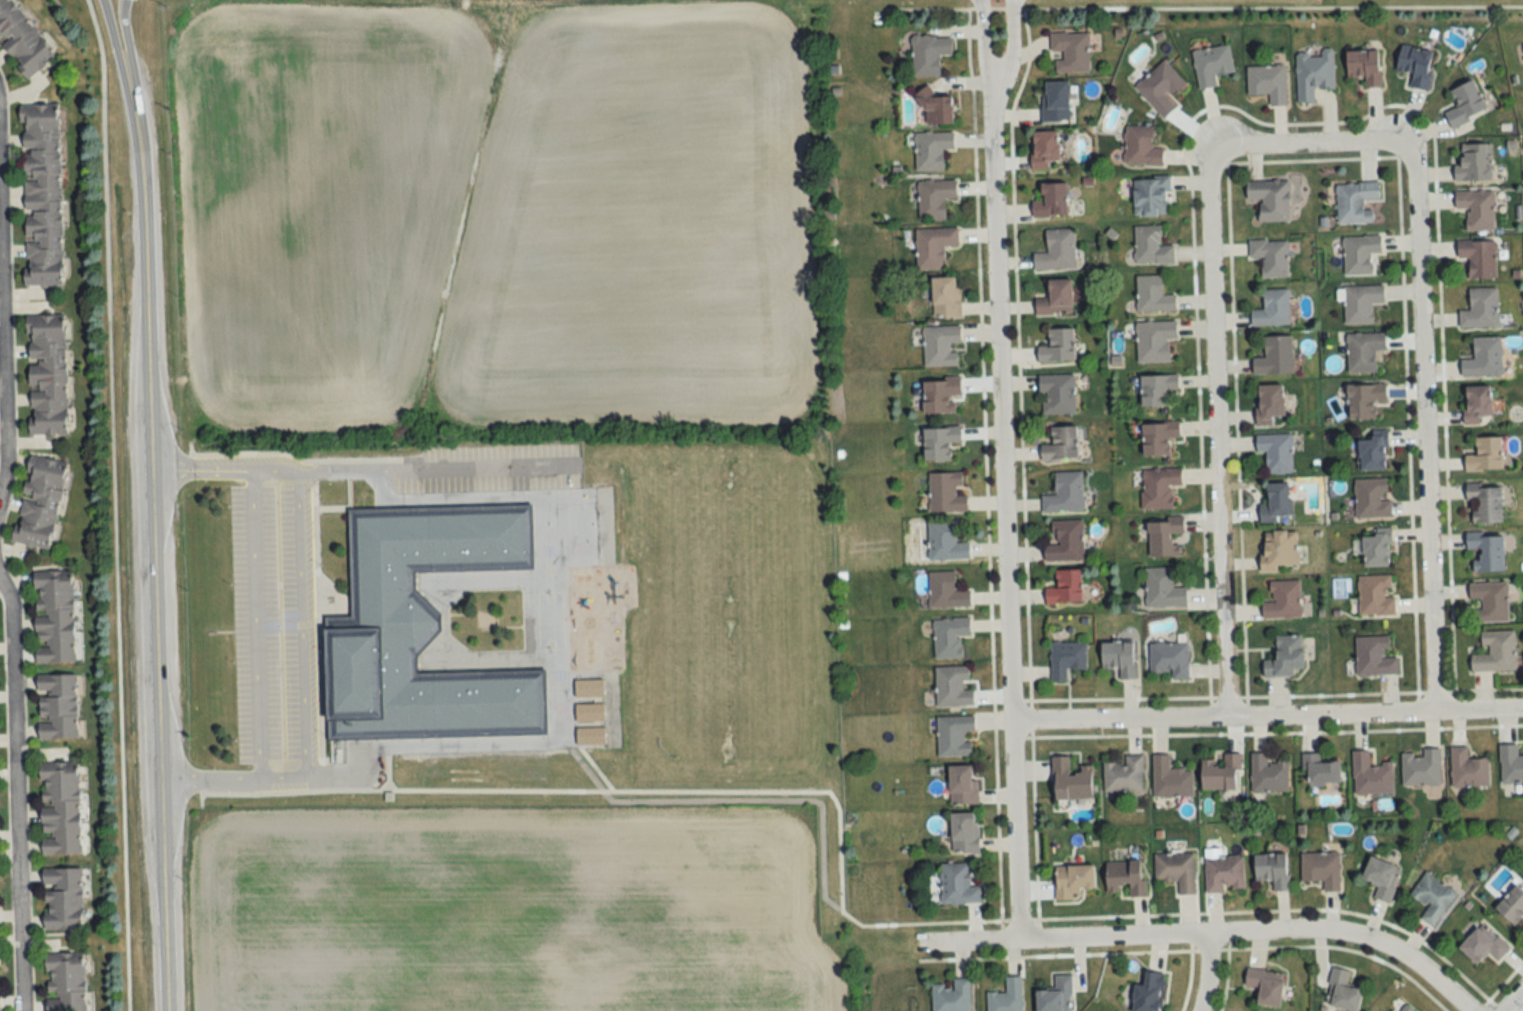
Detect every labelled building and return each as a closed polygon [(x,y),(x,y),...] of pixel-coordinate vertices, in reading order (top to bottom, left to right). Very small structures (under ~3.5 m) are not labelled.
[(24,81),(54,58),(10,0),(0,0),(0,48),(24,81)] [(1089,33),(1051,33),(1051,54),(1053,54),(1053,72),(1089,72),(1089,33)] [(912,35),(912,76),(940,76),(940,55),(952,55),(952,36),(912,35)] [(1233,72),(1229,45),(1193,50),(1198,89),(1215,87),(1213,75),(1233,72)] [(1409,87),(1429,89),(1434,50),(1400,45),(1397,71),(1411,73),(1409,87)] [(1334,88),(1334,50),(1321,50),(1321,54),(1296,54),(1296,103),(1314,103),(1314,88),(1334,88)] [(1379,50),(1347,50),(1347,76),(1365,76),(1365,87),(1379,87),(1379,50)] [(1176,107),(1168,98),(1185,83),(1164,60),(1135,87),(1163,118),(1176,107)] [(1247,66),(1247,94),(1269,94),(1269,105),(1286,105),(1286,65),(1247,66)] [(1474,80),(1449,91),(1456,107),(1445,112),(1452,128),(1488,112),(1474,80)] [(1069,81),(1042,81),(1042,122),(1069,122),(1069,81)] [(953,123),(952,95),(930,95),(930,89),(920,89),(921,124),(953,123)] [(59,104),(21,104),(24,286),(61,286),(59,104)] [(1152,148),(1153,127),(1126,126),(1124,165),(1162,166),(1163,148),(1152,148)] [(1049,169),(1049,162),(1060,162),(1060,130),(1031,130),(1031,169),(1049,169)] [(943,170),(943,150),(954,150),(954,132),(916,132),(916,170),(943,170)] [(1456,181),(1491,181),(1491,144),(1461,144),(1461,164),(1456,164),(1456,181)] [(1169,176),(1133,178),(1135,216),(1171,215),(1169,176)] [(946,199),(957,199),(956,180),(918,181),(919,220),(946,219),(946,199)] [(1290,222),(1290,181),(1246,181),(1246,200),(1260,200),(1260,222),(1290,222)] [(1067,182),(1041,182),(1041,201),(1032,201),(1032,216),(1067,216),(1067,182)] [(1336,183),(1337,224),(1373,222),(1372,210),(1364,210),(1363,200),(1379,199),(1379,182),(1336,183)] [(1494,191),(1456,191),(1456,209),(1467,209),(1467,232),(1494,232),(1494,191)] [(1135,226),(1135,263),(1174,263),(1174,245),(1160,245),(1160,226),(1135,226)] [(916,269),(945,269),(945,246),(958,246),(958,229),(916,229),(916,269)] [(1034,270),(1075,269),(1074,229),(1046,230),(1047,254),(1034,254),(1034,270)] [(1344,275),(1372,275),(1372,254),(1381,254),(1381,236),(1343,237),(1344,275)] [(1287,241),(1250,241),(1250,258),(1263,258),(1263,277),(1287,277),(1287,241)] [(1495,279),(1495,241),(1458,241),(1458,260),(1469,260),(1469,279),(1495,279)] [(1162,276),(1137,276),(1137,311),(1175,311),(1175,294),(1162,294),(1162,276)] [(960,317),(960,277),(932,277),(932,317),(960,317)] [(1036,315),(1072,315),(1072,280),(1047,280),(1047,298),(1036,298),(1036,315)] [(1343,286),(1343,324),(1373,324),(1373,303),(1384,303),(1384,286),(1343,286)] [(1460,327),(1497,327),(1497,287),(1469,288),(1470,311),(1460,311),(1460,327)] [(1252,310),(1252,326),(1289,325),(1289,289),(1263,289),(1263,310),(1252,310)] [(67,434),(65,315),(26,315),(28,435),(67,434)] [(1177,321),(1136,322),(1138,362),(1169,361),(1168,339),(1178,339),(1177,321)] [(958,350),(950,351),(950,343),(960,343),(960,325),(923,326),(923,366),(958,365),(958,350)] [(1074,328),(1047,329),(1047,346),(1038,346),(1038,362),(1075,361),(1074,328)] [(1376,373),(1375,351),(1385,351),(1385,333),(1347,334),(1347,373),(1376,373)] [(1264,358),(1253,358),(1253,375),(1292,374),(1292,336),(1264,336),(1264,358)] [(1462,377),(1502,376),(1501,337),(1473,337),(1473,359),(1461,359),(1462,377)] [(1074,374),(1040,374),(1040,413),(1074,413),(1074,374)] [(1141,375),(1141,406),(1167,406),(1167,390),(1178,390),(1178,374),(1141,375)] [(923,413),(956,413),(956,395),(961,395),(961,378),(923,378),(923,413)] [(1349,419),(1376,418),(1375,403),(1386,402),(1386,384),(1348,385),(1349,419)] [(1284,417),(1284,385),(1257,385),(1257,426),(1273,425),(1273,417),(1284,417)] [(1464,386),(1464,424),(1482,424),(1482,416),(1492,416),(1492,386),(1464,386)] [(1143,456),(1169,455),(1169,438),(1180,437),(1179,421),(1142,422),(1143,456)] [(1041,444),(1041,460),(1078,459),(1077,425),(1051,426),(1051,444),(1041,444)] [(950,460),(950,443),(961,443),(961,427),(923,427),(923,460),(950,460)] [(1292,435),(1256,435),(1256,453),(1267,453),(1267,474),(1292,474),(1292,435)] [(1360,437),(1360,470),(1387,470),(1387,437),(1360,437)] [(1466,471),(1503,470),(1502,437),(1476,438),(1476,455),(1465,455),(1466,471)] [(47,550),(69,463),(32,454),(10,541),(47,550)] [(1181,468),(1142,468),(1142,509),(1172,509),(1172,485),(1181,485),(1181,468)] [(1083,471),(1054,472),(1055,494),(1042,494),(1042,512),(1083,511),(1083,471)] [(929,512),(967,511),(967,494),(956,494),(956,486),(963,486),(963,472),(928,473),(929,512)] [(1261,499),(1261,521),(1289,521),(1289,483),(1266,483),(1266,499),(1261,499)] [(1472,524),(1502,523),(1502,483),(1466,484),(1466,503),(1477,503),(1478,512),(1471,512),(1472,524)] [(349,615),(324,615),(328,739),(546,733),(544,668),(417,671),(416,654),(440,629),(440,610),(415,588),(415,571),(532,568),(530,503),(346,508),(349,615)] [(1150,557),(1181,556),(1181,544),(1173,544),(1173,534),(1184,534),(1183,519),(1148,521),(1150,557)] [(1083,562),(1083,520),(1052,520),(1052,544),(1044,544),(1044,562),(1083,562)] [(928,561),(970,560),(969,542),(956,542),(956,522),(927,522),(928,561)] [(1365,567),(1393,565),(1391,528),(1376,529),(1376,536),(1364,536),(1365,567)] [(1261,572),(1277,572),(1277,566),(1297,566),(1297,531),(1261,531),(1261,572)] [(1467,550),(1475,550),(1475,572),(1504,572),(1504,533),(1466,533),(1467,550)] [(1146,607),(1187,607),(1187,587),(1174,587),(1174,567),(1146,567),(1146,607)] [(1046,588),(1046,604),(1083,603),(1082,570),(1055,570),(1056,587),(1046,588)] [(75,663),(73,571),(33,571),(35,664),(75,663)] [(954,572),(929,572),(929,608),(970,608),(970,591),(955,591),(954,572)] [(1359,575),(1359,614),(1395,614),(1395,596),(1392,596),(1392,575),(1359,575)] [(1301,618),(1300,581),(1271,581),(1271,602),(1263,602),(1263,618),(1301,618)] [(1508,621),(1507,583),(1470,584),(1471,622),(1508,621)] [(962,658),(961,636),(971,636),(970,618),(934,619),(935,659),(962,658)] [(1516,671),(1515,631),(1481,632),(1482,654),(1470,654),(1471,672),(1516,671)] [(1303,635),(1275,636),(1275,660),(1263,660),(1263,678),(1296,677),(1295,669),(1304,669),(1303,635)] [(1355,637),(1356,676),(1398,675),(1398,657),(1385,658),(1385,649),(1390,649),(1389,636),(1355,637)] [(1086,643),(1050,643),(1050,682),(1067,682),(1067,670),(1086,670),(1086,643)] [(1135,643),(1102,643),(1102,669),(1119,669),(1119,680),(1135,680),(1135,643)] [(1169,681),(1189,681),(1189,643),(1149,643),(1149,673),(1169,673),(1169,681)] [(935,668),(937,707),(974,706),(973,690),(964,690),(963,681),(970,681),(970,667),(935,668)] [(76,674),(36,676),(38,740),(78,739),(76,674)] [(575,722),(603,722),(603,701),(602,680),(575,680),(575,703),(575,722)] [(938,757),(973,756),(973,742),(965,742),(965,733),(975,733),(975,716),(938,717),(938,757)] [(604,728),(576,728),(576,746),(604,746),(604,728)] [(1519,754),(1519,745),(1500,745),(1500,784),(1522,784),(1522,754),(1519,754)] [(1467,748),(1451,748),(1451,787),(1489,787),(1489,759),(1467,759),(1467,748)] [(1394,794),(1393,764),(1370,764),(1369,751),(1353,752),(1354,795),(1394,794)] [(1402,787),(1441,786),(1440,751),(1402,752),(1402,787)] [(1267,754),(1251,754),(1251,792),(1288,792),(1288,763),(1267,763),(1267,754)] [(1322,754),(1303,754),(1303,786),(1341,786),(1341,762),(1322,762),(1322,754)] [(1154,755),(1154,798),(1193,798),(1193,770),(1170,770),(1170,755),(1154,755)] [(1202,791),(1240,790),(1239,755),(1224,755),(1224,761),(1201,762),(1202,791)] [(1104,793),(1143,793),(1143,756),(1124,756),(1124,764),(1104,764),(1104,793)] [(1092,799),(1092,768),(1069,768),(1069,757),(1052,757),(1052,799),(1092,799)] [(79,763),(39,763),(40,855),(80,854),(79,763)] [(949,805),(978,805),(978,780),(973,780),(973,766),(949,766),(949,805)] [(951,853),(978,853),(978,813),(951,813),(951,853)] [(1194,853),(1155,854),(1155,880),(1177,880),(1177,894),(1195,894),(1194,853)] [(1301,853),(1301,880),(1324,880),(1324,892),(1340,892),(1340,853),(1301,853)] [(1255,854),(1255,880),(1272,880),(1272,891),(1288,891),(1288,854),(1255,854)] [(1205,892),(1244,892),(1244,856),(1205,856),(1205,892)] [(1373,898),(1389,904),(1402,868),(1371,856),(1362,880),(1378,886),(1373,898)] [(1129,896),(1147,896),(1146,880),(1142,880),(1141,861),(1106,862),(1107,893),(1117,893),(1117,886),(1129,886),(1129,896)] [(981,886),(969,886),(969,863),(941,864),(941,904),(981,903),(981,886)] [(1081,890),(1095,890),(1095,865),(1055,866),(1056,901),(1081,900),(1081,890)] [(43,930),(83,930),(81,868),(42,869),(43,930)] [(1428,907),(1420,919),(1434,928),(1457,893),(1426,872),(1410,895),(1428,907)] [(1504,891),(1504,920),(1522,920),(1522,891),(1504,891)] [(1489,952),(1497,961),(1508,950),(1482,924),(1458,947),(1476,965),(1489,952)] [(84,953),(44,954),(45,1010),(85,1010),(84,953)] [(1364,991),(1347,986),(1350,971),(1333,967),(1324,1005),(1348,1010),(1359,1010),(1364,991)] [(1244,986),(1258,988),(1256,1004),(1280,1008),(1285,974),(1247,968),(1244,986)] [(1165,974),(1146,972),(1144,986),(1135,985),(1132,1010),(1160,1010),(1165,974)] [(1054,976),(1054,992),(1036,992),(1036,1010),(1072,1010),(1072,976),(1054,976)] [(1022,977),(1006,977),(1006,994),(987,994),(987,1010),(1023,1010),(1022,977)] [(932,985),(932,1010),(970,1010),(970,979),(953,979),(953,985),(932,985)] [(1404,1001),(1396,1010),(1416,1010),(1404,1001)]
